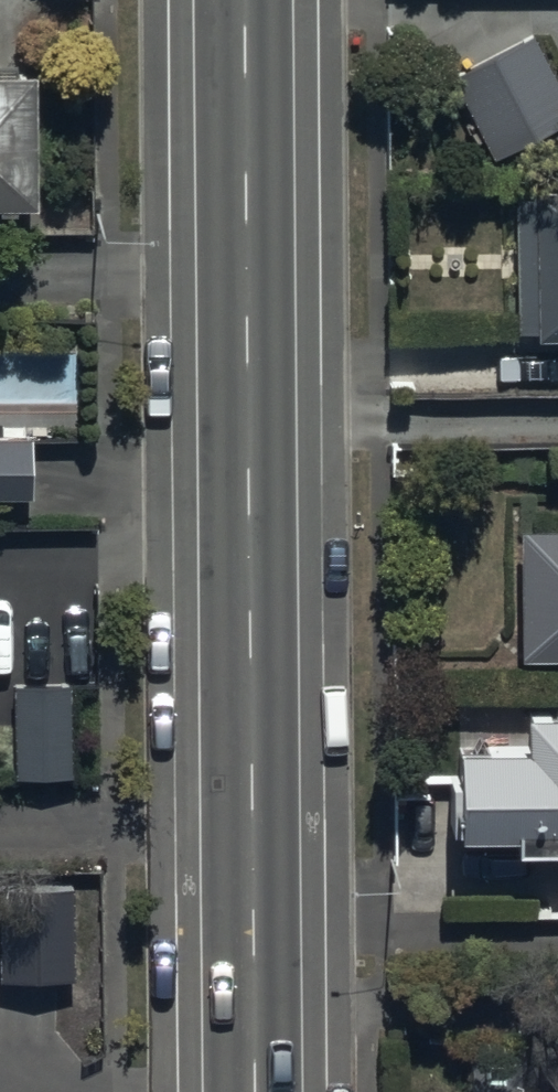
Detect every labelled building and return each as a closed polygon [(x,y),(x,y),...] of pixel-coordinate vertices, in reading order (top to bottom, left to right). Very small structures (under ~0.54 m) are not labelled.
[(448,76),(493,163),(557,129),(557,83),(531,32),(448,76)] [(0,77),(0,213),(37,213),(38,78),(0,77)] [(520,339),(557,338),(557,192),(518,192),(520,339)] [(35,498),(33,440),(0,441),(0,499),(35,498)] [(525,665),(557,664),(557,531),(523,531),(525,665)] [(70,684),(11,685),(13,783),(71,783),(70,684)] [(461,748),(463,844),(516,843),(516,858),(557,858),(557,710),(530,710),(530,748),(461,748)] [(0,896),(0,961),(4,961),(5,983),(61,982),(59,895),(0,896)] [(471,1062),(471,1091),(523,1091),(523,1062),(471,1062)]
